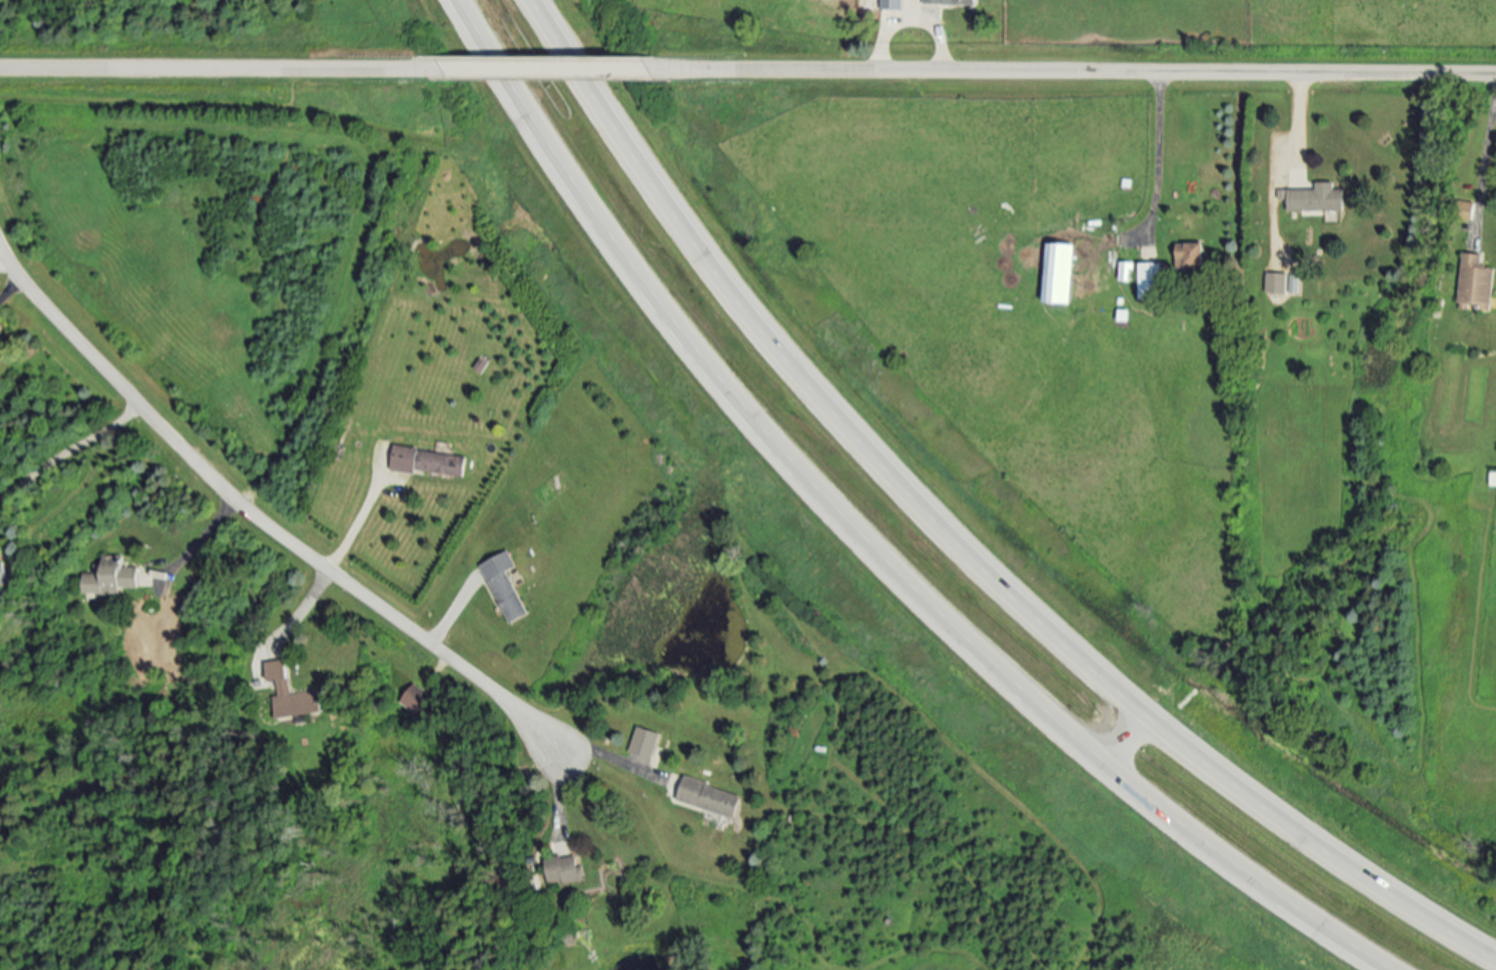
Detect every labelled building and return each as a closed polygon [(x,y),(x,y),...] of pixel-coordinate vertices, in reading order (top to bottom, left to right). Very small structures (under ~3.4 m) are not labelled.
[(880,12),(880,0),(902,0),(902,12),(880,12)] [(1343,213),(1287,213),(1287,191),(1315,191),(1315,184),(1334,184),(1334,191),(1343,191),(1343,213)] [(1203,244),(1204,268),(1177,269),(1176,245),(1203,244)] [(1042,305),(1045,245),(1073,246),(1070,306),(1042,305)] [(1491,313),(1457,310),(1461,254),(1483,256),(1482,268),(1495,269),(1491,313)] [(1135,262),(1120,261),(1120,280),(1134,281),(1135,262)] [(1138,301),(1138,264),(1160,264),(1160,301),(1138,301)] [(1289,293),(1299,293),(1300,275),(1290,274),(1289,293)] [(1286,275),(1286,295),(1266,295),(1266,275),(1286,275)] [(469,457),(397,446),(393,471),(418,474),(418,470),(466,477),(469,457)] [(482,565),(513,624),(532,614),(510,572),(519,567),(510,551),(482,565)] [(139,568),(122,567),(122,556),(101,556),(101,564),(93,564),(93,574),(83,574),(83,594),(120,594),(121,588),(138,588),(139,568)] [(12,585),(6,562),(0,564),(0,588),(12,585)] [(319,689),(291,694),(286,660),(266,662),(269,682),(278,681),(280,696),(274,697),(278,720),(323,713),(319,689)] [(400,702),(418,716),(432,697),(414,683),(400,702)] [(662,734),(640,727),(632,753),(653,760),(662,734)] [(742,796),(685,778),(678,801),(735,819),(742,796)] [(577,854),(547,859),(551,885),(587,880),(585,866),(579,867),(577,854)]
